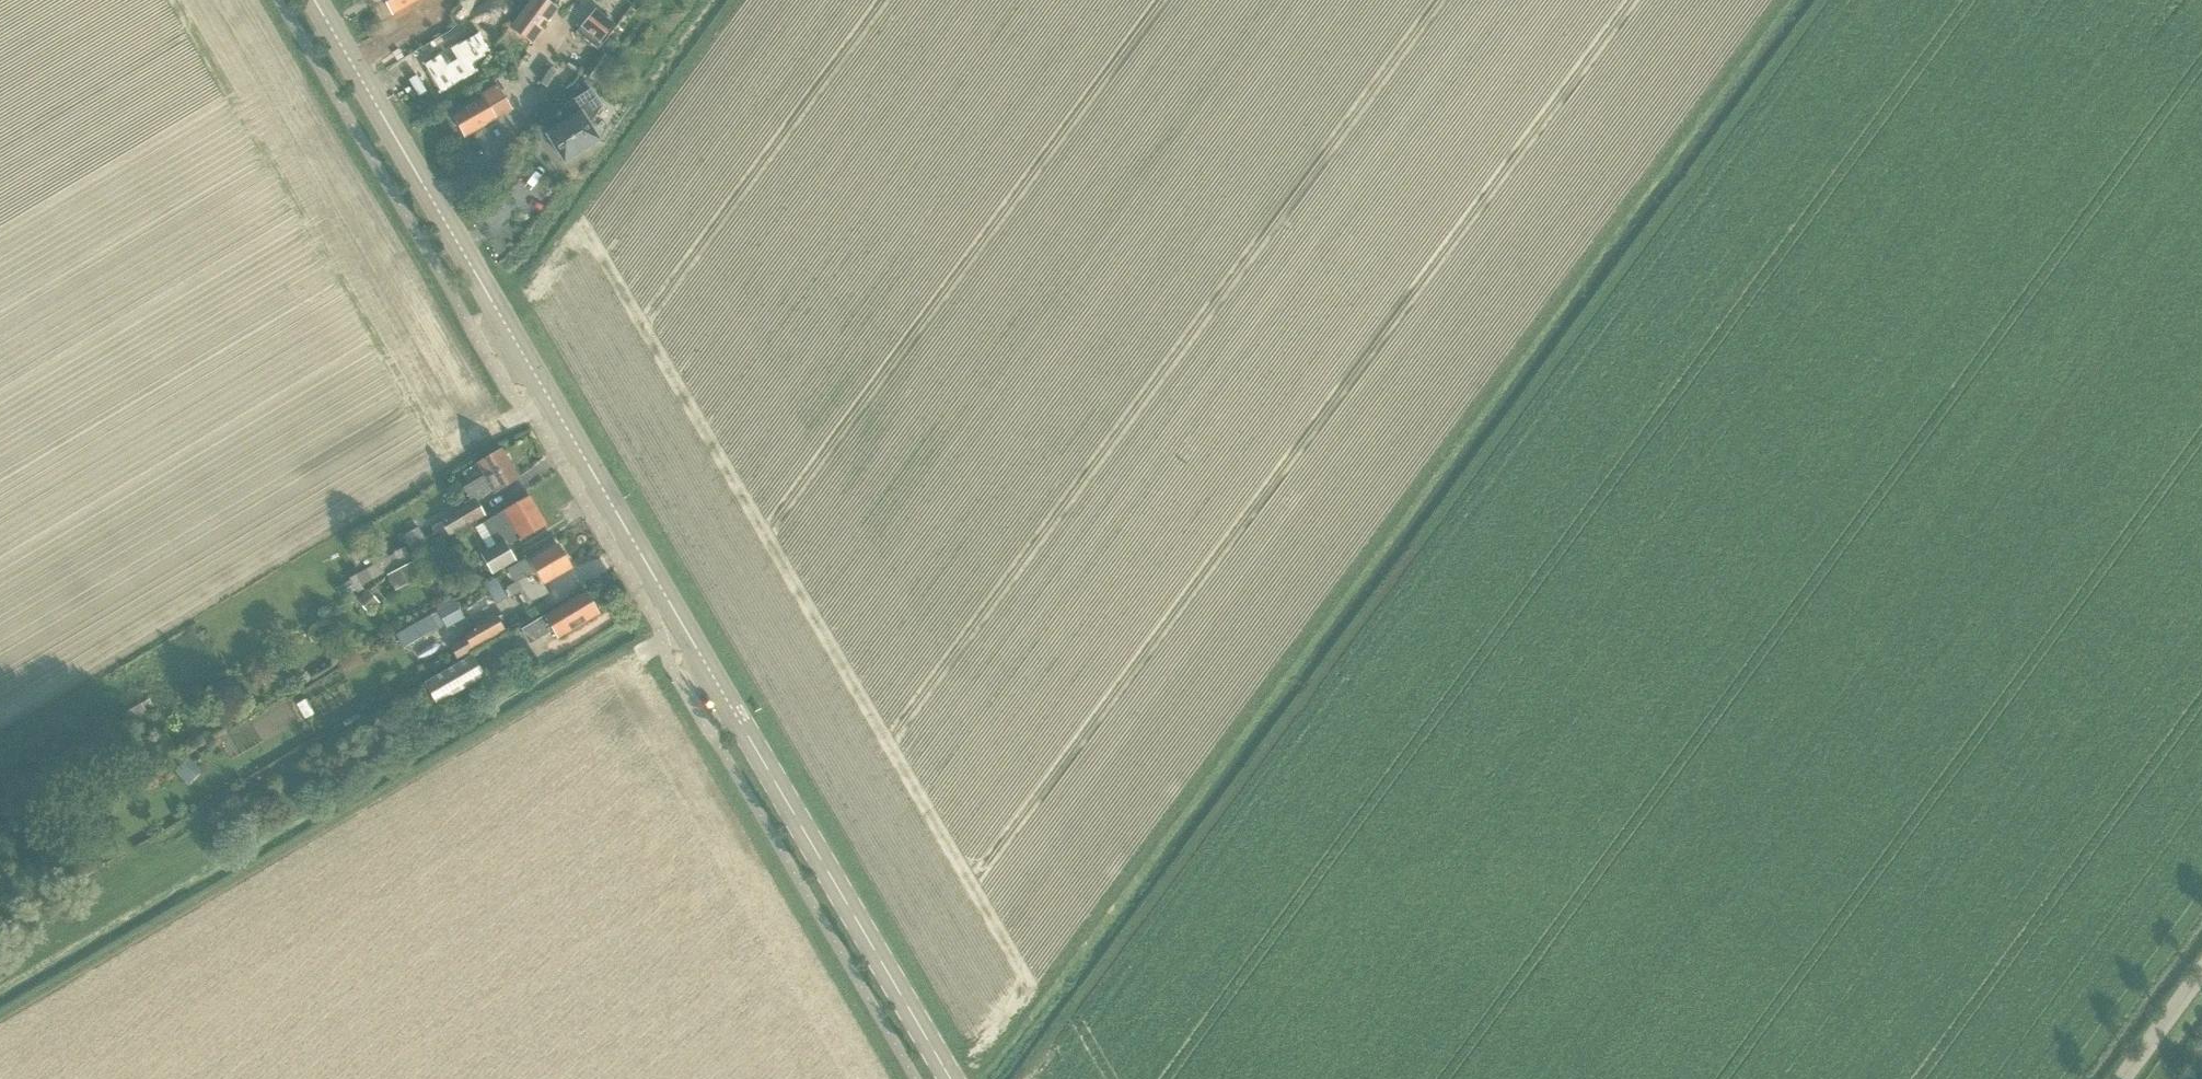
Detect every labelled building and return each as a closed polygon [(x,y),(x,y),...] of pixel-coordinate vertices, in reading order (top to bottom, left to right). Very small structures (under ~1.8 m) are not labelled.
[(418,0),(386,0),(394,14),(418,0)] [(511,27),(534,42),(559,7),(550,0),(531,0),(511,27)] [(603,45),(601,44),(615,26),(596,10),(577,33),(599,51),(603,45)] [(439,55),(424,64),(440,91),(474,71),(470,65),(486,56),(485,54),(492,49),(480,30),(459,43),(458,42),(448,48),(447,46),(437,52),(439,55)] [(597,80),(612,59),(601,51),(585,72),(597,80)] [(510,107),(508,103),(500,89),(495,92),(493,87),(481,94),(483,97),(453,114),(465,137),(496,119),(494,116),(510,107)] [(591,123),(602,105),(592,89),(567,105),(575,117),(547,135),(565,162),(601,139),(591,123)] [(494,491),(494,492),(520,477),(504,449),(478,464),(484,475),(464,487),(470,499),(465,502),(466,504),(467,506),(442,521),(433,527),(436,532),(426,537),(420,526),(403,535),(414,553),(449,534),(451,536),(488,516),(479,500),(494,491)] [(521,538),(522,539),(548,525),(531,496),(478,528),(489,548),(482,553),(493,574),(518,561),(510,544),(521,538)] [(551,593),(545,583),(572,568),(560,543),(531,561),(529,556),(508,569),(516,582),(508,586),(514,596),(522,592),(530,605),(551,593)] [(364,585),(412,559),(406,546),(395,551),(395,553),(351,577),(359,592),(365,589),(364,585)] [(396,590),(421,577),(412,561),(388,574),(396,590)] [(401,596),(407,606),(424,596),(417,585),(401,596)] [(382,603),(369,589),(357,599),(370,613),(382,603)] [(558,638),(600,613),(586,592),(522,629),(531,643),(554,630),(558,638)] [(466,617),(457,600),(439,610),(448,627),(466,617)] [(458,659),(507,632),(496,612),(474,624),(477,629),(465,635),(467,637),(451,646),(458,659)] [(415,638),(438,626),(432,616),(410,627),(410,628),(399,635),(404,645),(415,638)] [(438,638),(402,654),(408,669),(445,653),(438,638)] [(552,640),(531,651),(540,668),(561,657),(552,640)] [(473,654),(425,682),(438,704),(486,676),(473,654)] [(151,698),(128,712),(135,724),(150,715),(147,710),(155,706),(151,698)] [(199,765),(189,755),(175,769),(184,779),(199,765)]
